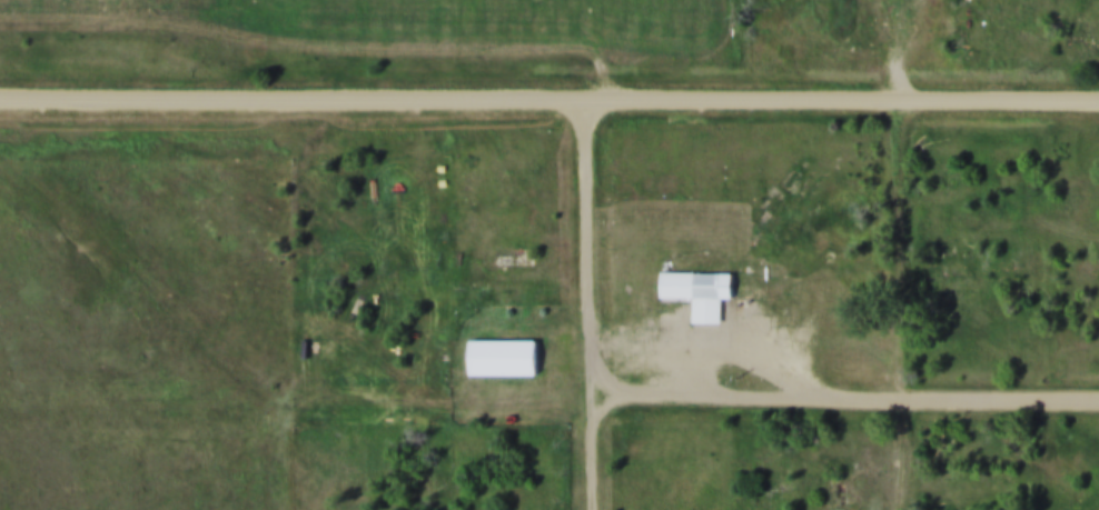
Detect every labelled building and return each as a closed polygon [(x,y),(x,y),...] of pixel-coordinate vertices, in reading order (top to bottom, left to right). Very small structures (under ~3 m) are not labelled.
[(692,292),(662,292),(662,268),(733,269),(733,293),(722,292),(722,319),(692,319),(692,292)] [(472,336),(539,337),(539,371),(472,371),(472,336)]
